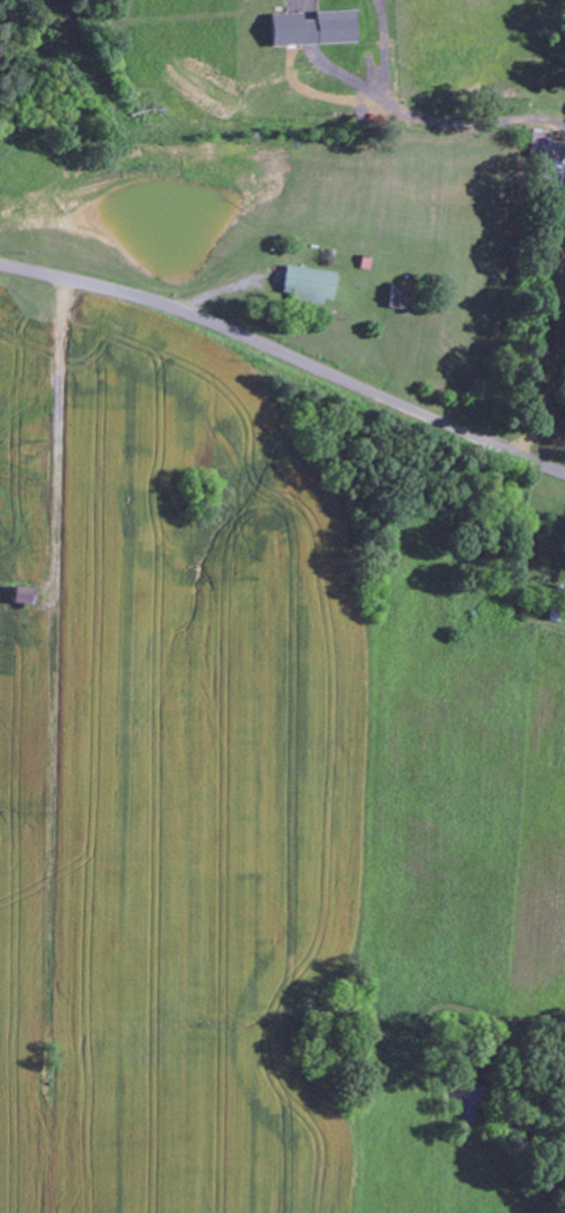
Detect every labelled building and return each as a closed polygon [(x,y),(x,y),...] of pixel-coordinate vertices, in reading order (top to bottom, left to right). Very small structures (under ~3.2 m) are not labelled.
[(353,12),(314,13),(315,44),(354,43),(353,12)] [(268,15),(269,46),(301,45),(299,14),(268,15)] [(334,274),(285,265),(279,296),(329,305),(334,274)] [(31,606),(34,590),(11,587),(9,603),(31,606)]
